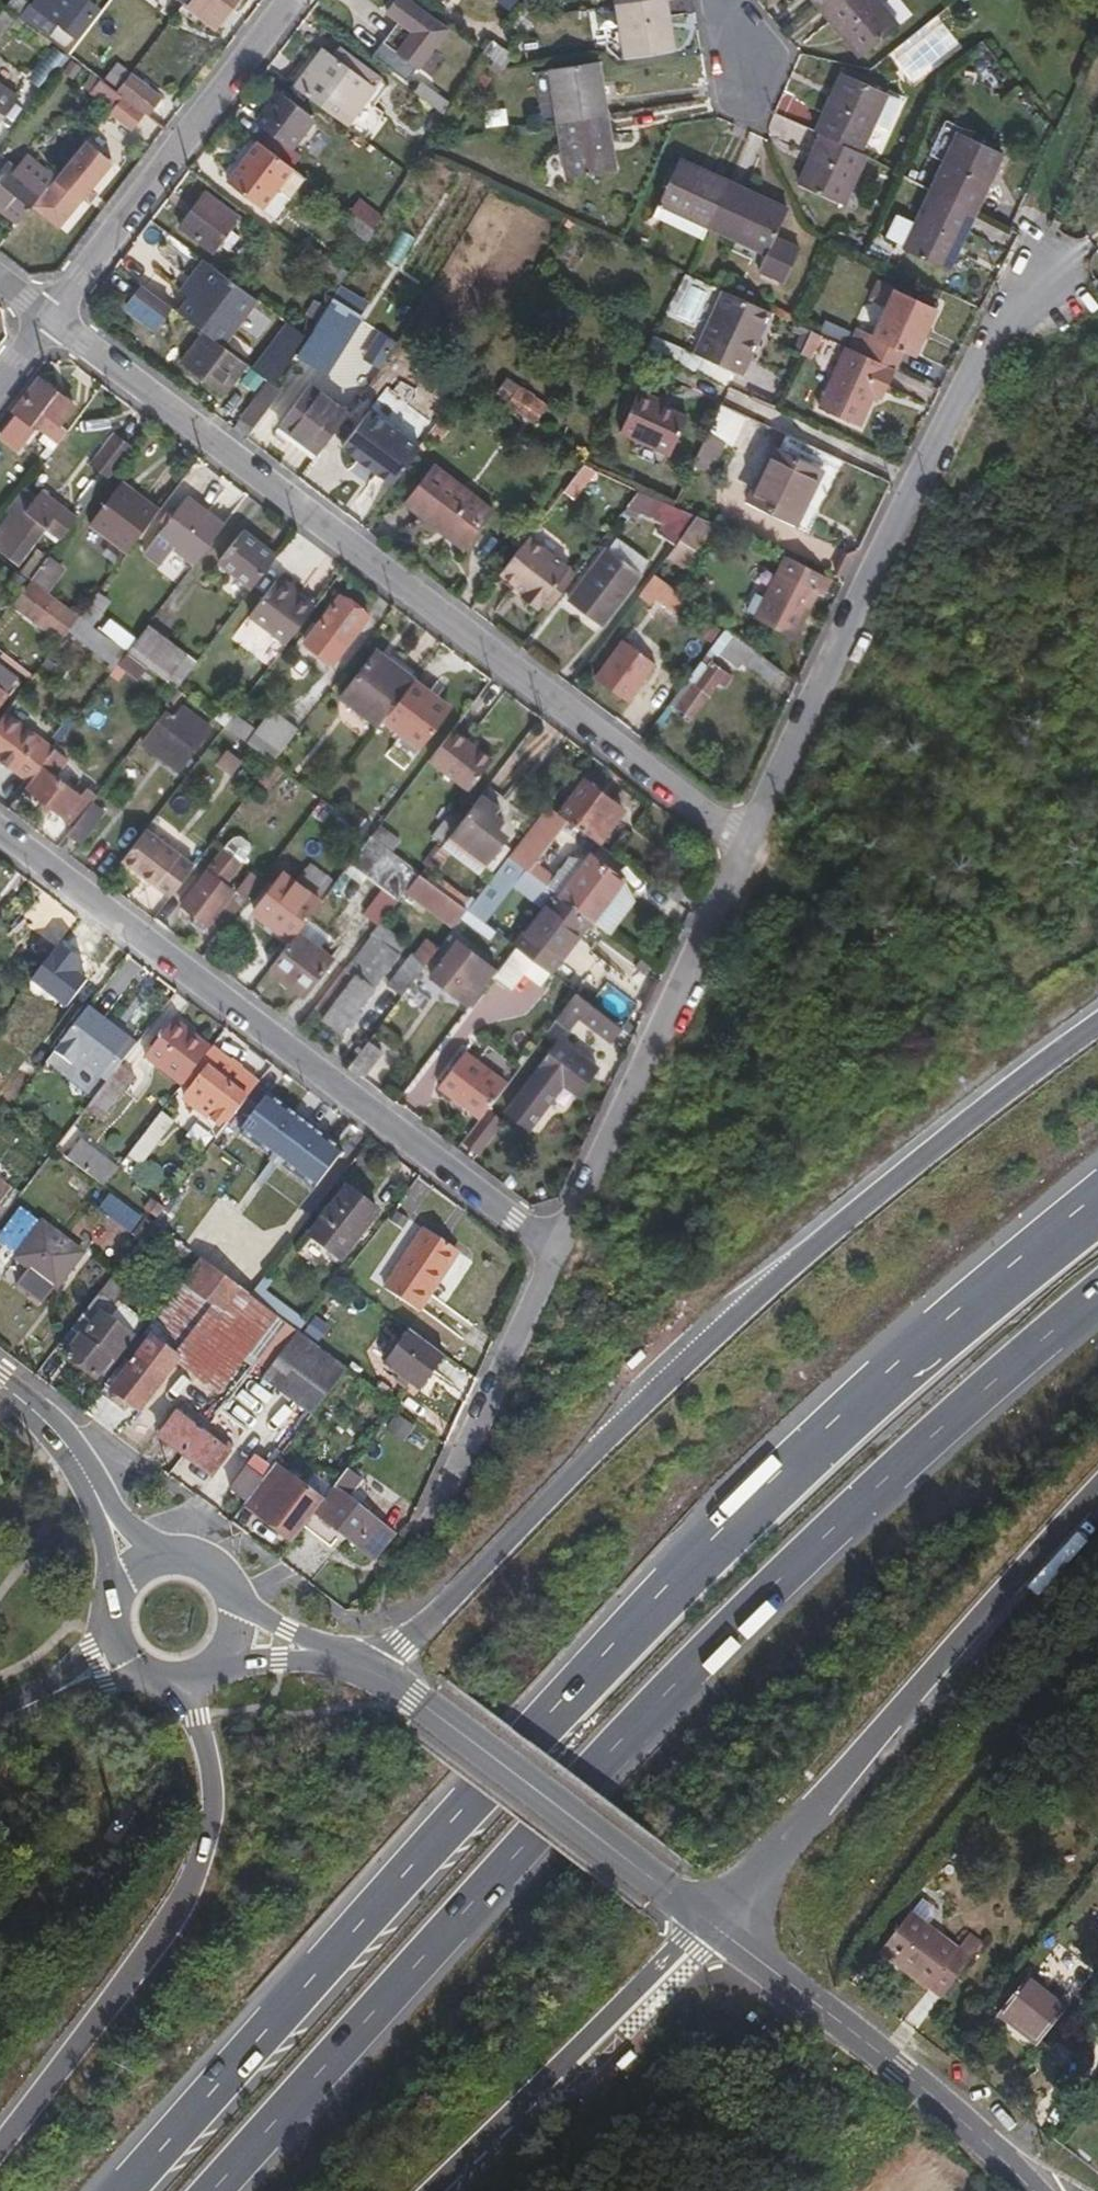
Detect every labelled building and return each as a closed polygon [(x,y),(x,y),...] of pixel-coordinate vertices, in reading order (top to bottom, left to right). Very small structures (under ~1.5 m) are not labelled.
[(31,4),(19,19),(25,24),(35,11),(43,17),(37,25),(49,35),(51,33),(57,37),(61,30),(74,40),(96,10),(84,0),(74,0),(72,3),(69,0),(39,0),(34,6),(31,4)] [(238,0),(186,0),(183,4),(215,30),(238,0)] [(671,50),(664,0),(646,0),(616,4),(624,57),(671,50)] [(832,0),(813,0),(821,10),(832,0)] [(897,29),(875,0),(832,0),(821,10),(860,59),(897,29)] [(19,19),(5,9),(0,15),(0,44),(19,19)] [(435,42),(440,35),(419,21),(386,66),(407,81),(416,67),(429,76),(436,68),(445,75),(457,57),(435,42)] [(43,53),(50,43),(36,33),(29,43),(43,53)] [(503,68),(510,58),(489,42),(480,54),(502,70),(503,68)] [(344,126),(373,87),(321,49),(292,88),(344,126)] [(64,90),(82,67),(68,57),(51,79),(64,90)] [(596,63),(547,69),(555,123),(604,116),(596,63)] [(130,76),(116,93),(121,97),(144,114),(147,117),(160,98),(130,76)] [(840,81),(813,137),(818,139),(856,158),(882,100),(840,81)] [(18,96),(0,82),(0,120),(18,96)] [(443,115),(450,104),(431,91),(424,101),(443,115)] [(254,127),(268,137),(260,147),(290,169),(299,156),(291,150),(312,122),(278,96),(254,127)] [(109,112),(131,130),(144,114),(121,97),(109,112)] [(563,176),(612,169),(604,116),(555,123),(563,176)] [(1008,157),(964,137),(937,196),(981,216),(1008,157)] [(862,161),(856,158),(818,139),(795,190),(840,211),(862,161)] [(261,209),(290,169),(260,147),(256,144),(226,183),(261,209)] [(91,205),(121,171),(93,145),(63,178),(91,205)] [(43,192),(0,157),(0,211),(17,224),(43,192)] [(657,201),(706,225),(726,181),(679,158),(657,201)] [(772,237),(785,209),(726,181),(706,225),(765,253),(772,237)] [(212,252),(236,220),(203,195),(179,228),(212,252)] [(911,253),(955,273),(981,216),(937,196),(924,225),(913,249),(911,253)] [(342,229),(370,242),(382,215),(355,202),(342,229)] [(913,249),(924,225),(905,216),(894,240),(913,249)] [(1055,234),(1058,226),(1050,222),(1047,230),(1055,234)] [(781,281),(797,249),(772,237),(765,253),(757,269),(781,281)] [(162,302),(195,328),(203,334),(220,347),(254,300),(216,272),(198,258),(162,302)] [(144,314),(156,298),(131,279),(119,295),(144,314)] [(869,300),(886,308),(864,356),(896,372),(905,354),(911,357),(933,309),(877,283),(869,300)] [(753,336),(766,311),(721,291),(692,353),(701,358),(729,371),(739,375),(757,339),(753,336)] [(757,339),(770,313),(766,311),(753,336),(757,339)] [(271,387),(306,338),(276,316),(241,363),(244,366),(268,384),(271,387)] [(241,363),(220,347),(203,334),(178,366),(222,398),(244,366),(241,363)] [(885,394),(896,372),(864,356),(846,348),(817,409),(859,429),(874,397),(877,390),(885,394)] [(694,372),(722,385),(729,371),(701,358),(694,372)] [(58,425),(72,406),(38,381),(13,414),(45,437),(55,425),(58,425)] [(430,405),(424,414),(378,381),(363,401),(383,417),(388,411),(411,429),(397,449),(412,459),(444,416),(430,405)] [(279,393),(271,387),(268,384),(234,432),(244,440),(279,393)] [(314,458),(345,417),(308,388),(277,427),(314,458)] [(874,397),(882,401),(885,394),(877,390),(874,397)] [(655,403),(656,400),(639,391),(618,434),(670,458),(688,419),(667,409),(655,403)] [(667,409),(668,406),(656,400),(655,403),(667,409)] [(106,480),(129,450),(112,437),(89,468),(106,480)] [(695,469),(712,475),(722,442),(705,437),(695,469)] [(815,533),(839,481),(776,452),(752,503),(815,533)] [(434,471),(407,507),(446,537),(473,501),(434,471)] [(134,492),(122,482),(119,486),(132,496),(134,492)] [(134,492),(132,496),(119,486),(92,522),(128,550),(158,511),(134,492)] [(35,502),(20,491),(10,505),(16,510),(0,531),(0,553),(16,565),(43,530),(60,541),(75,521),(47,501),(42,507),(35,502)] [(697,518),(675,507),(640,491),(629,507),(667,525),(660,538),(676,547),(697,518)] [(47,501),(39,495),(35,502),(42,507),(47,501)] [(192,567),(222,527),(184,498),(154,536),(192,567)] [(463,550),(490,514),(473,501),(446,537),(463,550)] [(250,590),(274,558),(241,533),(216,563),(250,590)] [(520,597),(536,609),(540,605),(568,567),(529,538),(501,574),(515,584),(524,591),(520,597)] [(601,627),(639,576),(607,551),(569,603),(601,627)] [(822,599),(832,580),(784,558),(754,618),(792,638),(813,594),(822,599)] [(549,612),(577,574),(568,567),(540,605),(549,612)] [(655,594),(664,582),(655,575),(646,587),(655,594)] [(295,596),(299,591),(279,576),(276,581),(295,596)] [(56,646),(78,617),(29,581),(17,596),(37,611),(33,615),(47,625),(40,634),(56,646)] [(313,610),(295,596),(276,581),(248,618),(285,646),(313,610)] [(515,584),(511,589),(520,597),(524,591),(515,584)] [(333,664),(367,619),(338,597),(303,643),(333,664)] [(196,662),(148,625),(126,654),(143,667),(175,690),(196,662)] [(637,626),(626,637),(654,664),(665,654),(637,626)] [(735,669),(748,652),(732,639),(719,656),(735,669)] [(628,702),(654,666),(623,644),(597,679),(628,702)] [(413,681),(418,675),(387,651),(382,658),(413,681)] [(339,702),(376,730),(381,723),(413,681),(382,658),(376,653),(339,702)] [(770,688),(781,673),(755,653),(744,667),(770,688)] [(117,665),(134,678),(143,667),(126,654),(117,665)] [(720,686),(726,676),(711,665),(678,710),(691,720),(718,684),(720,686)] [(429,693),(413,681),(381,723),(419,752),(447,715),(425,699),(429,693)] [(187,758),(208,731),(179,709),(172,720),(164,714),(151,732),(187,758)] [(29,782),(39,768),(52,751),(54,748),(6,711),(0,720),(0,759),(29,782)] [(273,764),(298,732),(270,711),(255,731),(234,714),(224,726),(273,764)] [(466,791),(489,761),(451,732),(428,763),(466,791)] [(232,780),(244,765),(225,750),(214,765),(232,780)] [(63,817),(60,821),(71,829),(83,814),(95,798),(83,790),(78,797),(52,778),(64,760),(52,751),(39,768),(41,770),(27,789),(63,817)] [(621,811),(583,782),(558,815),(568,822),(597,844),(621,811)] [(495,811),(480,799),(466,817),(451,837),(488,865),(503,844),(492,835),(500,825),(491,817),(495,811)] [(509,856),(529,871),(568,822),(558,815),(547,806),(528,831),(509,856)] [(442,848),(451,837),(466,817),(454,808),(431,838),(442,848)] [(94,822),(83,814),(71,829),(67,834),(79,843),(94,822)] [(171,899),(194,868),(145,831),(121,862),(171,899)] [(248,845),(238,837),(232,837),(222,850),(239,864),(250,850),(248,845)] [(351,864),(399,900),(406,892),(418,877),(419,875),(371,838),(351,864)] [(224,885),(239,864),(222,850),(180,905),(197,918),(208,927),(211,924),(222,932),(256,888),(245,879),(234,893),(224,885)] [(623,881),(591,856),(559,897),(589,920),(592,923),(623,881)] [(481,922),(521,868),(508,858),(467,911),(481,922)] [(254,913),(273,928),(291,942),(298,933),(320,903),(283,874),(254,913)] [(453,928),(464,912),(418,877),(406,892),(453,928)] [(550,975),(589,920),(559,897),(553,893),(513,946),(515,948),(550,975)] [(190,927),(201,936),(208,927),(197,918),(190,927)] [(269,934),(286,948),(291,942),(273,928),(269,934)] [(304,997),(332,960),(298,933),(291,942),(286,948),(269,970),(304,997)] [(339,1033),(399,956),(373,935),(346,969),(354,976),(321,1019),(339,1033)] [(426,966),(439,949),(427,940),(414,957),(426,966)] [(469,1008),(497,972),(456,942),(429,978),(469,1008)] [(97,995),(114,973),(99,962),(82,984),(97,995)] [(621,1032),(594,1008),(576,994),(556,1019),(570,1029),(578,1018),(611,1044),(621,1032)] [(101,1078),(129,1041),(87,1010),(54,1053),(71,1065),(76,1059),(101,1078)] [(182,1085),(211,1047),(175,1019),(146,1056),(182,1085)] [(363,1080),(389,1044),(375,1033),(348,1068),(363,1080)] [(575,1097),(596,1071),(558,1039),(502,1112),(524,1131),(560,1085),(575,1097)] [(121,1064),(136,1045),(129,1041),(101,1078),(107,1082),(121,1064)] [(479,1120),(507,1084),(466,1052),(438,1088),(479,1120)] [(230,1056),(226,1061),(218,1055),(206,1070),(218,1079),(210,1090),(227,1103),(235,1092),(244,1099),(255,1084),(237,1071),(241,1064),(230,1056)] [(31,1080),(38,1071),(23,1060),(16,1069),(31,1080)] [(114,1101),(134,1074),(121,1064),(107,1082),(101,1090),(114,1101)] [(250,1122),(268,1098),(256,1089),(238,1113),(250,1122)] [(315,1189),(341,1155),(268,1098),(250,1122),(242,1133),(315,1189)] [(169,1120),(167,1122),(158,1114),(146,1131),(166,1146),(180,1128),(169,1120)] [(461,1144),(476,1156),(493,1136),(478,1123),(461,1144)] [(104,1185),(116,1169),(79,1141),(67,1158),(104,1185)] [(8,1190),(0,1183),(0,1201),(8,1190)] [(341,1261),(376,1213),(345,1189),(308,1236),(341,1261)] [(406,1224),(423,1199),(410,1190),(393,1214),(406,1224)] [(132,1229),(139,1220),(106,1195),(99,1204),(132,1229)] [(53,1284),(78,1252),(42,1223),(16,1256),(53,1284)] [(430,1289),(456,1249),(424,1228),(385,1289),(420,1311),(433,1291),(430,1289)] [(275,1316),(250,1296),(200,1259),(104,1385),(137,1411),(176,1361),(217,1393),(275,1316)] [(110,1311),(124,1290),(110,1279),(55,1349),(93,1378),(101,1368),(105,1372),(133,1335),(108,1316),(106,1313),(107,1311),(110,1311)] [(346,1369),(298,1333),(285,1323),(280,1328),(281,1332),(264,1354),(275,1363),(263,1379),(310,1415),(346,1369)] [(415,1389),(440,1355),(406,1329),(381,1362),(415,1389)] [(207,1434),(203,1438),(174,1417),(159,1438),(196,1466),(210,1478),(227,1457),(212,1445),(215,1440),(207,1434)] [(393,1444),(403,1430),(385,1417),(375,1430),(393,1444)] [(253,1459),(229,1490),(244,1503),(269,1470),(253,1459)] [(244,1503),(292,1541),(313,1513),(323,1500),(274,1463),(269,1470),(244,1503)] [(341,1476),(323,1500),(313,1513),(374,1559),(392,1533),(340,1492),(347,1481),(341,1476)] [(951,1947),(904,1912),(876,1949),(934,1995),(954,1969),(942,1958),(951,1947)] [(1061,2005),(1023,1975),(992,2013),(1030,2043),(1061,2005)]
